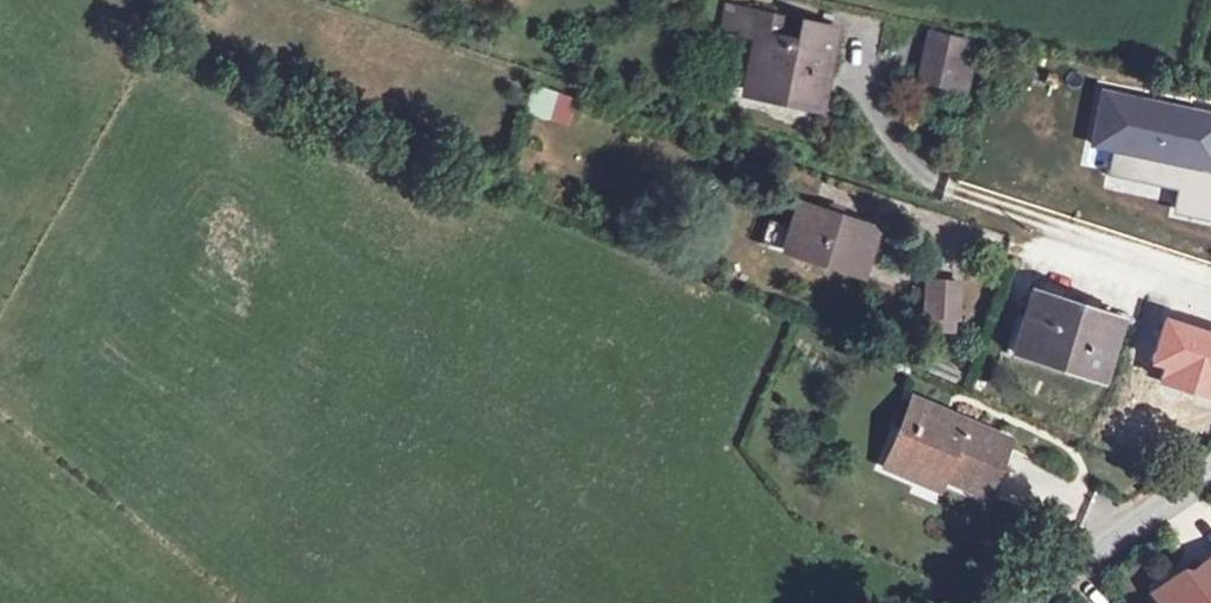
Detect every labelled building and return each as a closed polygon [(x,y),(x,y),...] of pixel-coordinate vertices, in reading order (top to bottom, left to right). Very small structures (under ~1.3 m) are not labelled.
[(732,33),(737,8),(714,3),(708,27),(732,33)] [(818,106),(829,53),(834,54),(840,29),(807,22),(802,46),(785,42),(790,19),(737,8),(732,33),(758,38),(747,91),(818,106)] [(966,90),(976,43),(965,40),(929,33),(925,52),(960,60),(954,87),(966,90)] [(954,87),(960,60),(925,52),(919,80),(954,87)] [(566,124),(574,98),(534,85),(525,112),(550,120),(550,118),(566,124)] [(800,205),(793,228),(769,221),(763,241),(860,271),(874,228),(838,217),(826,213),(800,205)] [(838,217),(841,209),(828,206),(826,213),(838,217)] [(931,282),(927,315),(931,315),(930,329),(954,332),(956,318),(960,319),(964,286),(931,282)] [(1099,378),(1117,321),(1032,294),(1016,345),(1051,356),(1050,362),(1099,378)] [(1051,356),(1016,345),(1014,350),(1050,362),(1051,356)] [(1010,440),(911,398),(909,404),(903,402),(895,421),(900,424),(883,465),(914,479),(919,468),(943,478),(986,496),(1010,440)] [(938,489),(943,478),(919,468),(914,479),(938,489)] [(1191,571),(1182,570),(1158,588),(1156,598),(1160,602),(1210,602),(1210,557),(1191,571)]
